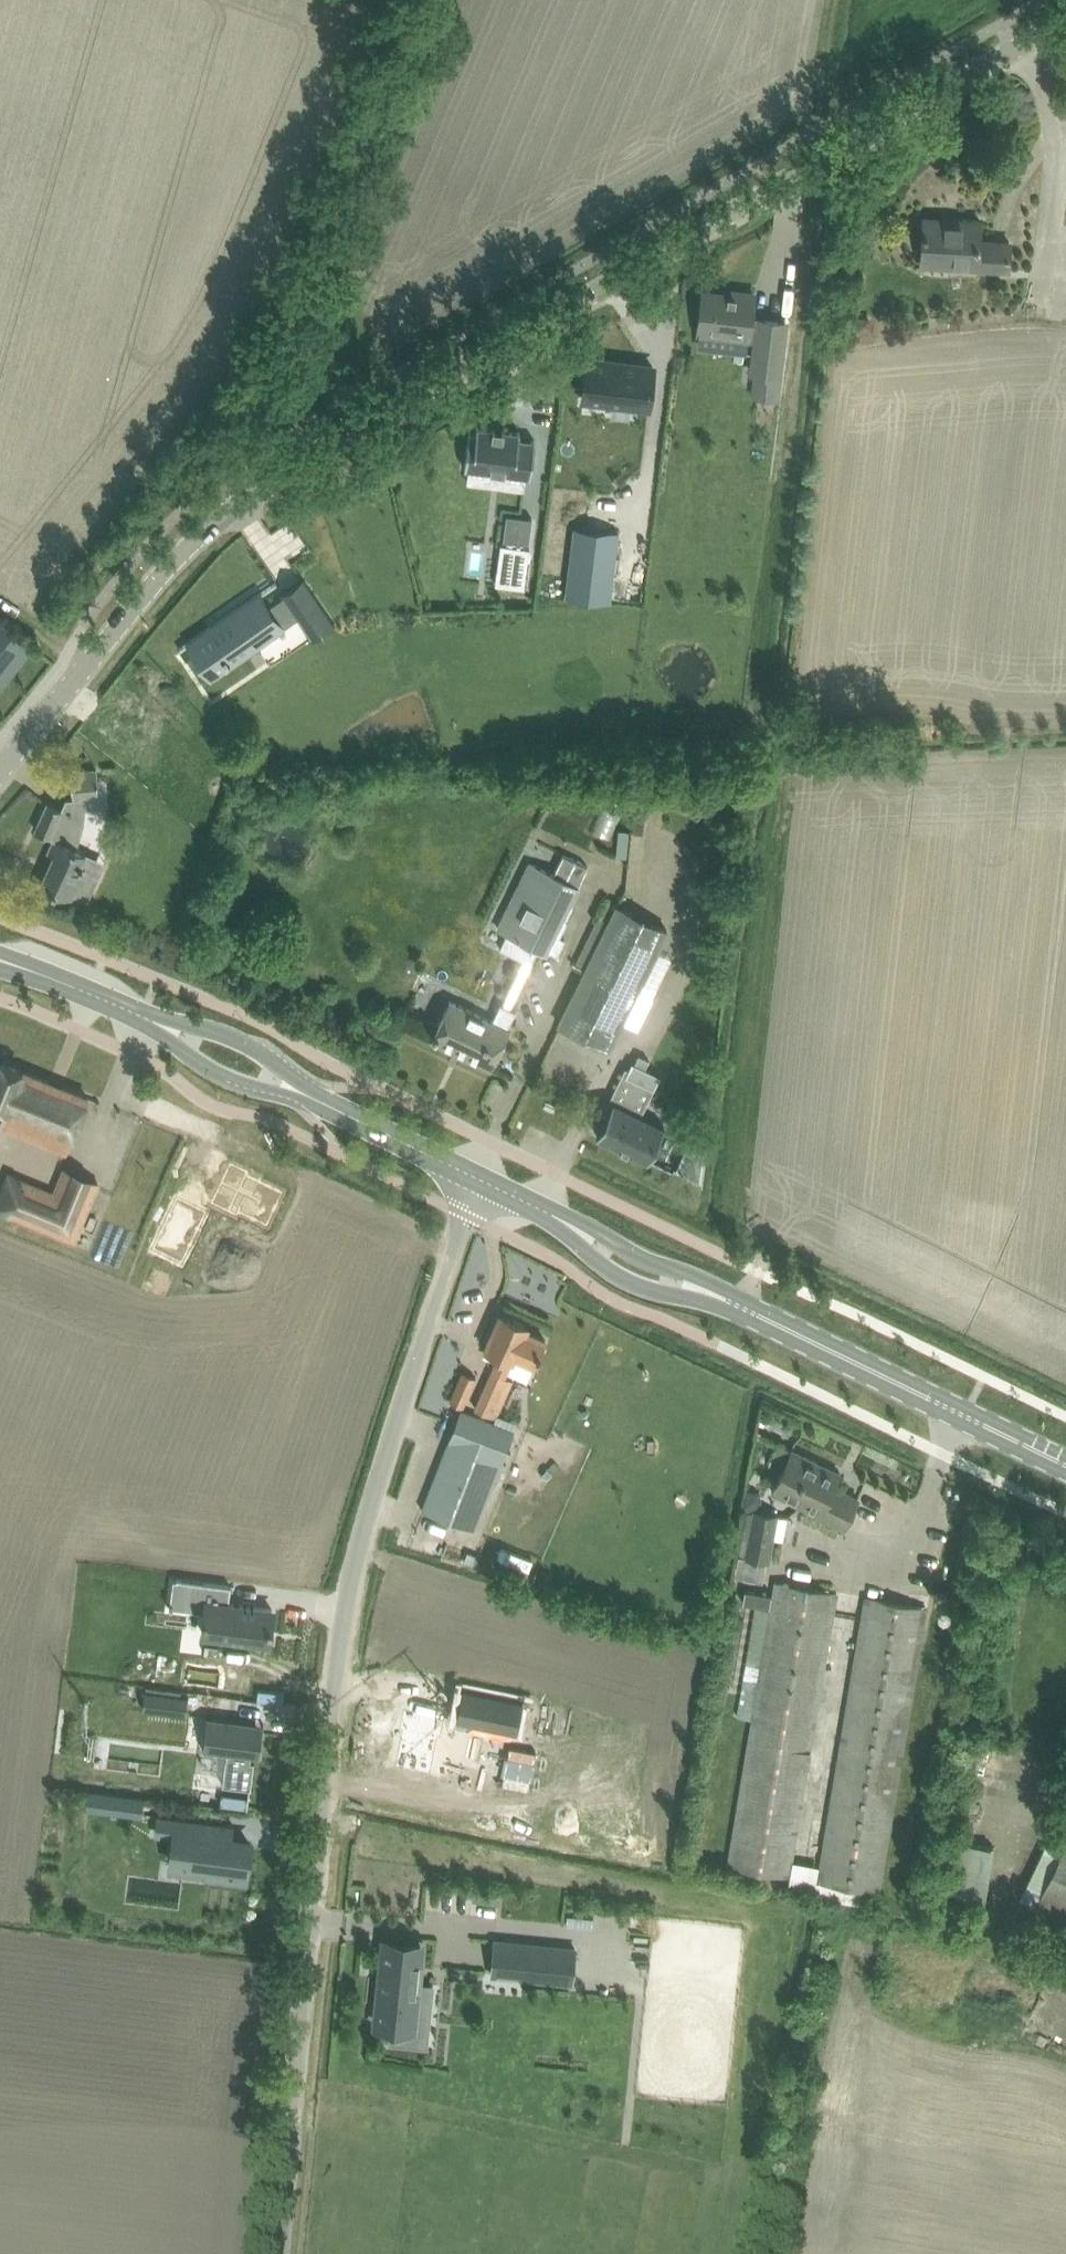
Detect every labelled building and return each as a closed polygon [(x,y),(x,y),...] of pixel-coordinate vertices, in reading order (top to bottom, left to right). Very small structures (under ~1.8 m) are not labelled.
[(925,216),(924,238),(922,264),(1008,269),(1010,240),(979,239),(980,219),(925,216)] [(751,319),(754,293),(736,290),(736,295),(704,291),(699,332),(703,332),(701,346),(702,346),(704,332),(755,339),(756,341),(752,372),(765,373),(766,374),(763,395),(776,397),(786,321),(759,318),(758,320),(751,319)] [(649,405),(654,367),(588,358),(583,397),(649,405)] [(532,477),(537,439),(535,439),(521,438),(522,431),(520,431),(480,427),(480,426),(479,426),(478,433),(473,432),(473,431),(471,431),(466,469),(468,470),(468,469),(531,476),(530,477),(532,477)] [(511,510),(508,531),(535,535),(538,513),(511,510)] [(609,600),(617,532),(576,526),(567,595),(609,600)] [(524,586),(529,546),(524,546),(524,543),(508,541),(508,544),(502,543),(496,583),(524,586)] [(466,573),(485,576),(489,549),(469,546),(466,573)] [(210,626),(179,647),(180,649),(191,642),(213,674),(247,651),(285,625),(284,624),(298,617),(312,638),(335,622),(304,577),(281,592),(283,595),(267,606),(259,595),(277,583),(276,581),(217,621),(217,622),(210,627),(210,626)] [(33,646),(0,621),(0,689),(33,646)] [(49,802),(36,830),(55,838),(49,851),(55,854),(41,883),(41,884),(70,897),(72,893),(88,900),(99,874),(80,866),(87,852),(74,846),(80,830),(83,813),(83,796),(100,794),(97,767),(93,767),(71,770),(73,797),(66,798),(62,808),(49,802)] [(606,791),(592,830),(612,838),(626,799),(606,791)] [(722,822),(725,814),(709,807),(706,815),(722,822)] [(492,1016),(452,998),(432,1038),(490,1066),(518,1008),(511,1006),(538,947),(546,951),(554,933),(560,936),(568,920),(562,917),(588,864),(564,853),(554,873),(530,862),(498,928),(507,932),(499,947),(523,958),(503,1001),(500,1000),(492,1016)] [(569,1004),(560,1023),(606,1046),(609,1048),(619,1028),(623,1020),(639,1028),(654,996),(638,988),(667,929),(618,904),(610,919),(609,919),(599,915),(576,962),(586,966),(587,967),(569,1004)] [(638,1054),(634,1061),(645,1066),(648,1059),(638,1054)] [(7,1106),(0,1123),(67,1150),(89,1097),(0,1060),(0,1103),(7,1106)] [(634,1061),(633,1060),(626,1074),(654,1088),(661,1074),(645,1066),(634,1061)] [(664,1126),(612,1100),(596,1134),(648,1159),(664,1126)] [(703,1181),(706,1150),(692,1144),(680,1170),(703,1181)] [(231,1163),(212,1204),(238,1216),(239,1213),(268,1227),(284,1193),(248,1175),(250,1172),(231,1163)] [(0,1197),(0,1209),(75,1239),(99,1182),(65,1168),(55,1192),(10,1174),(0,1197)] [(208,1211),(178,1197),(153,1249),(183,1263),(208,1211)] [(476,1408),(496,1416),(512,1380),(506,1377),(513,1360),(515,1356),(534,1365),(546,1339),(527,1330),(529,1325),(501,1313),(485,1348),(500,1354),(476,1408)] [(463,1370),(450,1399),(463,1405),(476,1376),(463,1370)] [(423,1509),(443,1517),(476,1529),(514,1429),(468,1411),(458,1436),(452,1434),(423,1509)] [(792,1448),(772,1489),(845,1525),(859,1497),(834,1485),(838,1477),(816,1466),(819,1461),(792,1448)] [(745,1555),(748,1555),(769,1559),(778,1513),(754,1509),(745,1555)] [(192,1579),(188,1607),(207,1610),(206,1614),(204,1614),(204,1617),(206,1618),(204,1632),(268,1641),(271,1626),(272,1626),(273,1623),(271,1623),(273,1608),(229,1602),(231,1585),(192,1579)] [(776,1581),(772,1603),(728,1865),(790,1875),(837,1591),(776,1581)] [(866,1596),(818,1879),(879,1890),(927,1607),(866,1596)] [(187,1656),(184,1686),(248,1693),(252,1663),(187,1656)] [(515,1698),(455,1686),(448,1717),(509,1729),(515,1698)] [(146,1689),(143,1707),(187,1713),(189,1695),(146,1689)] [(438,1714),(396,1706),(391,1726),(395,1727),(387,1763),(423,1771),(430,1734),(434,1735),(438,1714)] [(207,1715),(202,1757),(225,1760),(249,1763),(256,1764),(260,1730),(261,1722),(253,1721),(207,1715)] [(142,1814),(144,1796),(89,1789),(87,1807),(142,1814)] [(229,1824),(177,1818),(171,1861),(209,1866),(208,1875),(246,1880),(251,1843),(227,1840),(229,1824)] [(1034,1907),(1065,1923),(1065,1839),(1034,1907)] [(955,1893),(987,1897),(992,1843),(961,1840),(955,1893)] [(474,1896),(472,1905),(499,1908),(500,1899),(474,1896)] [(577,1947),(497,1939),(494,1974),(573,1982),(577,1947)] [(388,1943),(379,2027),(414,2031),(423,1947),(388,1943)]
